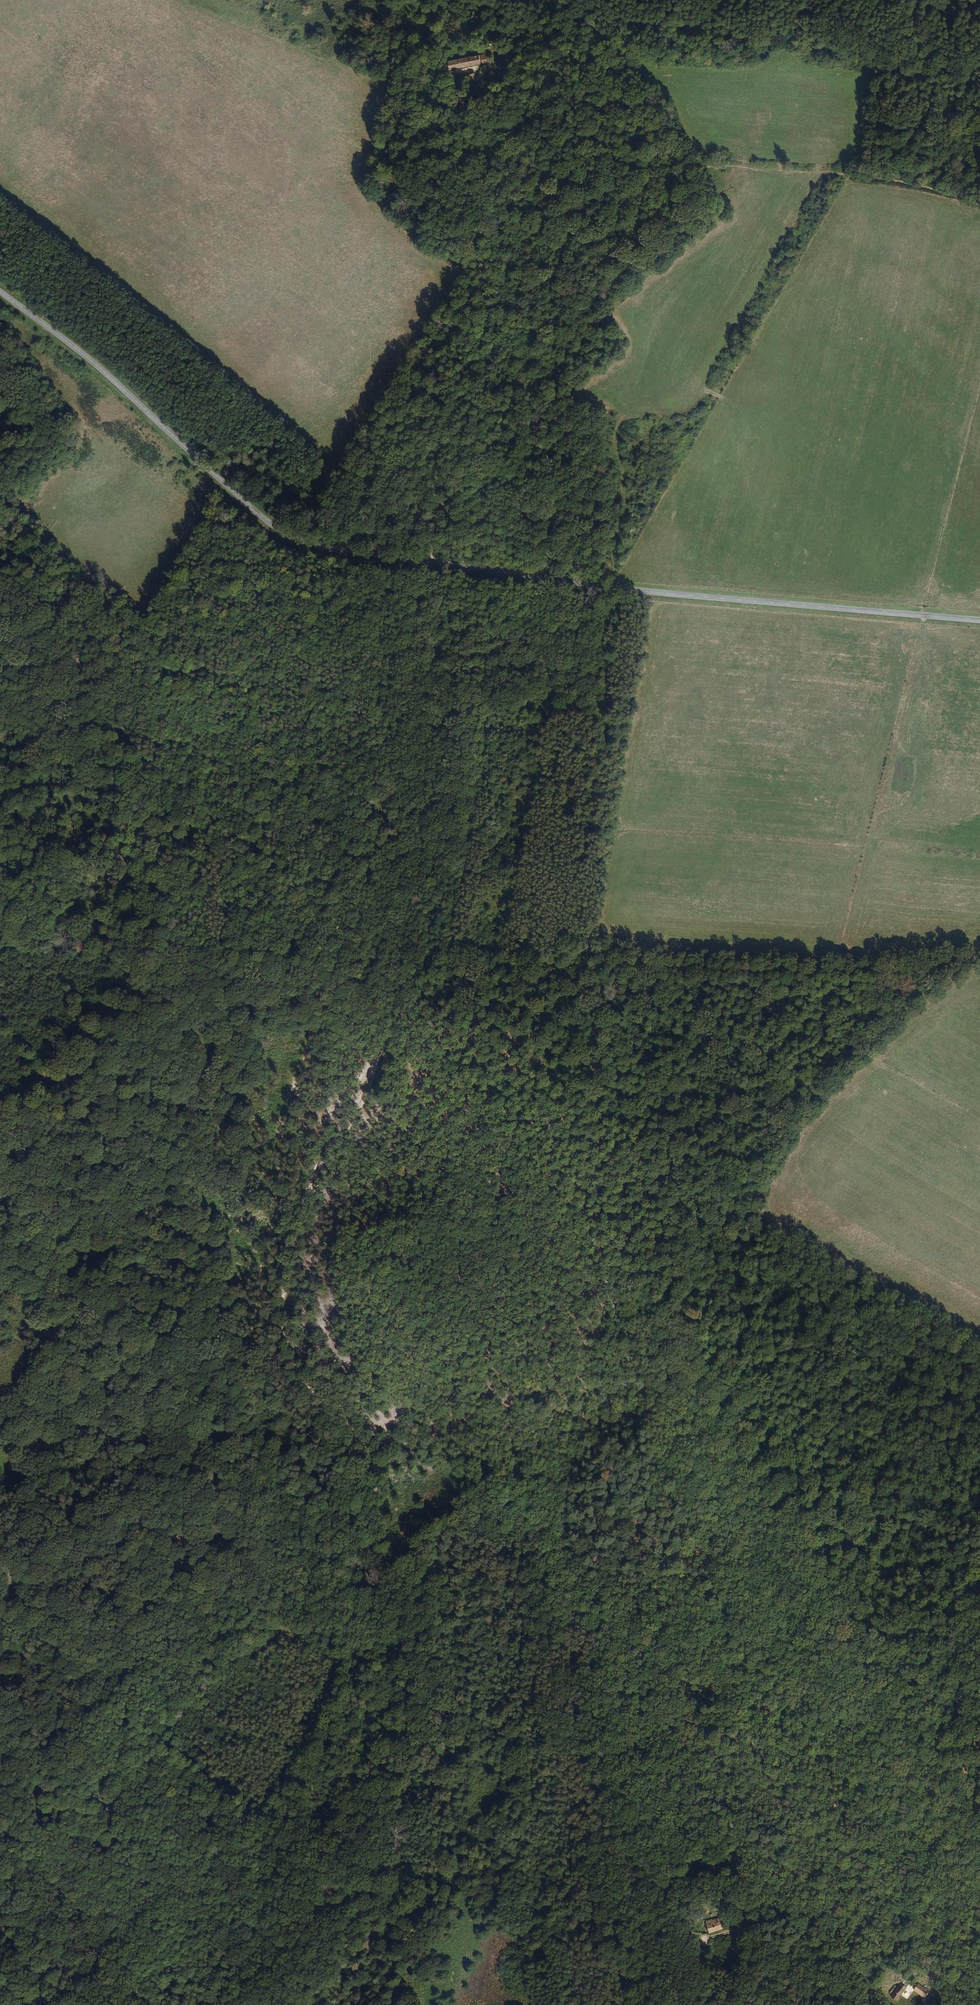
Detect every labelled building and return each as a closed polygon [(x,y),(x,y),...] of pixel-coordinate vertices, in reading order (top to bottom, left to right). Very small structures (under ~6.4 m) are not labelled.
[(460,66),(483,64),(482,57),(460,58),(460,66)] [(468,82),(474,80),(471,73),(465,76),(468,82)] [(853,341),(857,326),(851,325),(847,339),(853,341)] [(946,363),(949,350),(943,349),(940,362),(946,363)] [(753,469),(759,471),(765,456),(759,453),(753,469)] [(937,486),(940,478),(934,476),(931,484),(937,486)] [(713,1920),(715,1927),(727,1924),(724,1913),(718,1915),(719,1918),(713,1920)] [(895,1990),(894,1991),(898,1995),(913,1980),(909,1976),(902,1983),(899,1980),(892,1987),(895,1990)] [(928,1993),(932,1987),(922,1980),(920,1983),(918,1982),(917,1983),(919,1984),(918,1986),(928,1993)]
